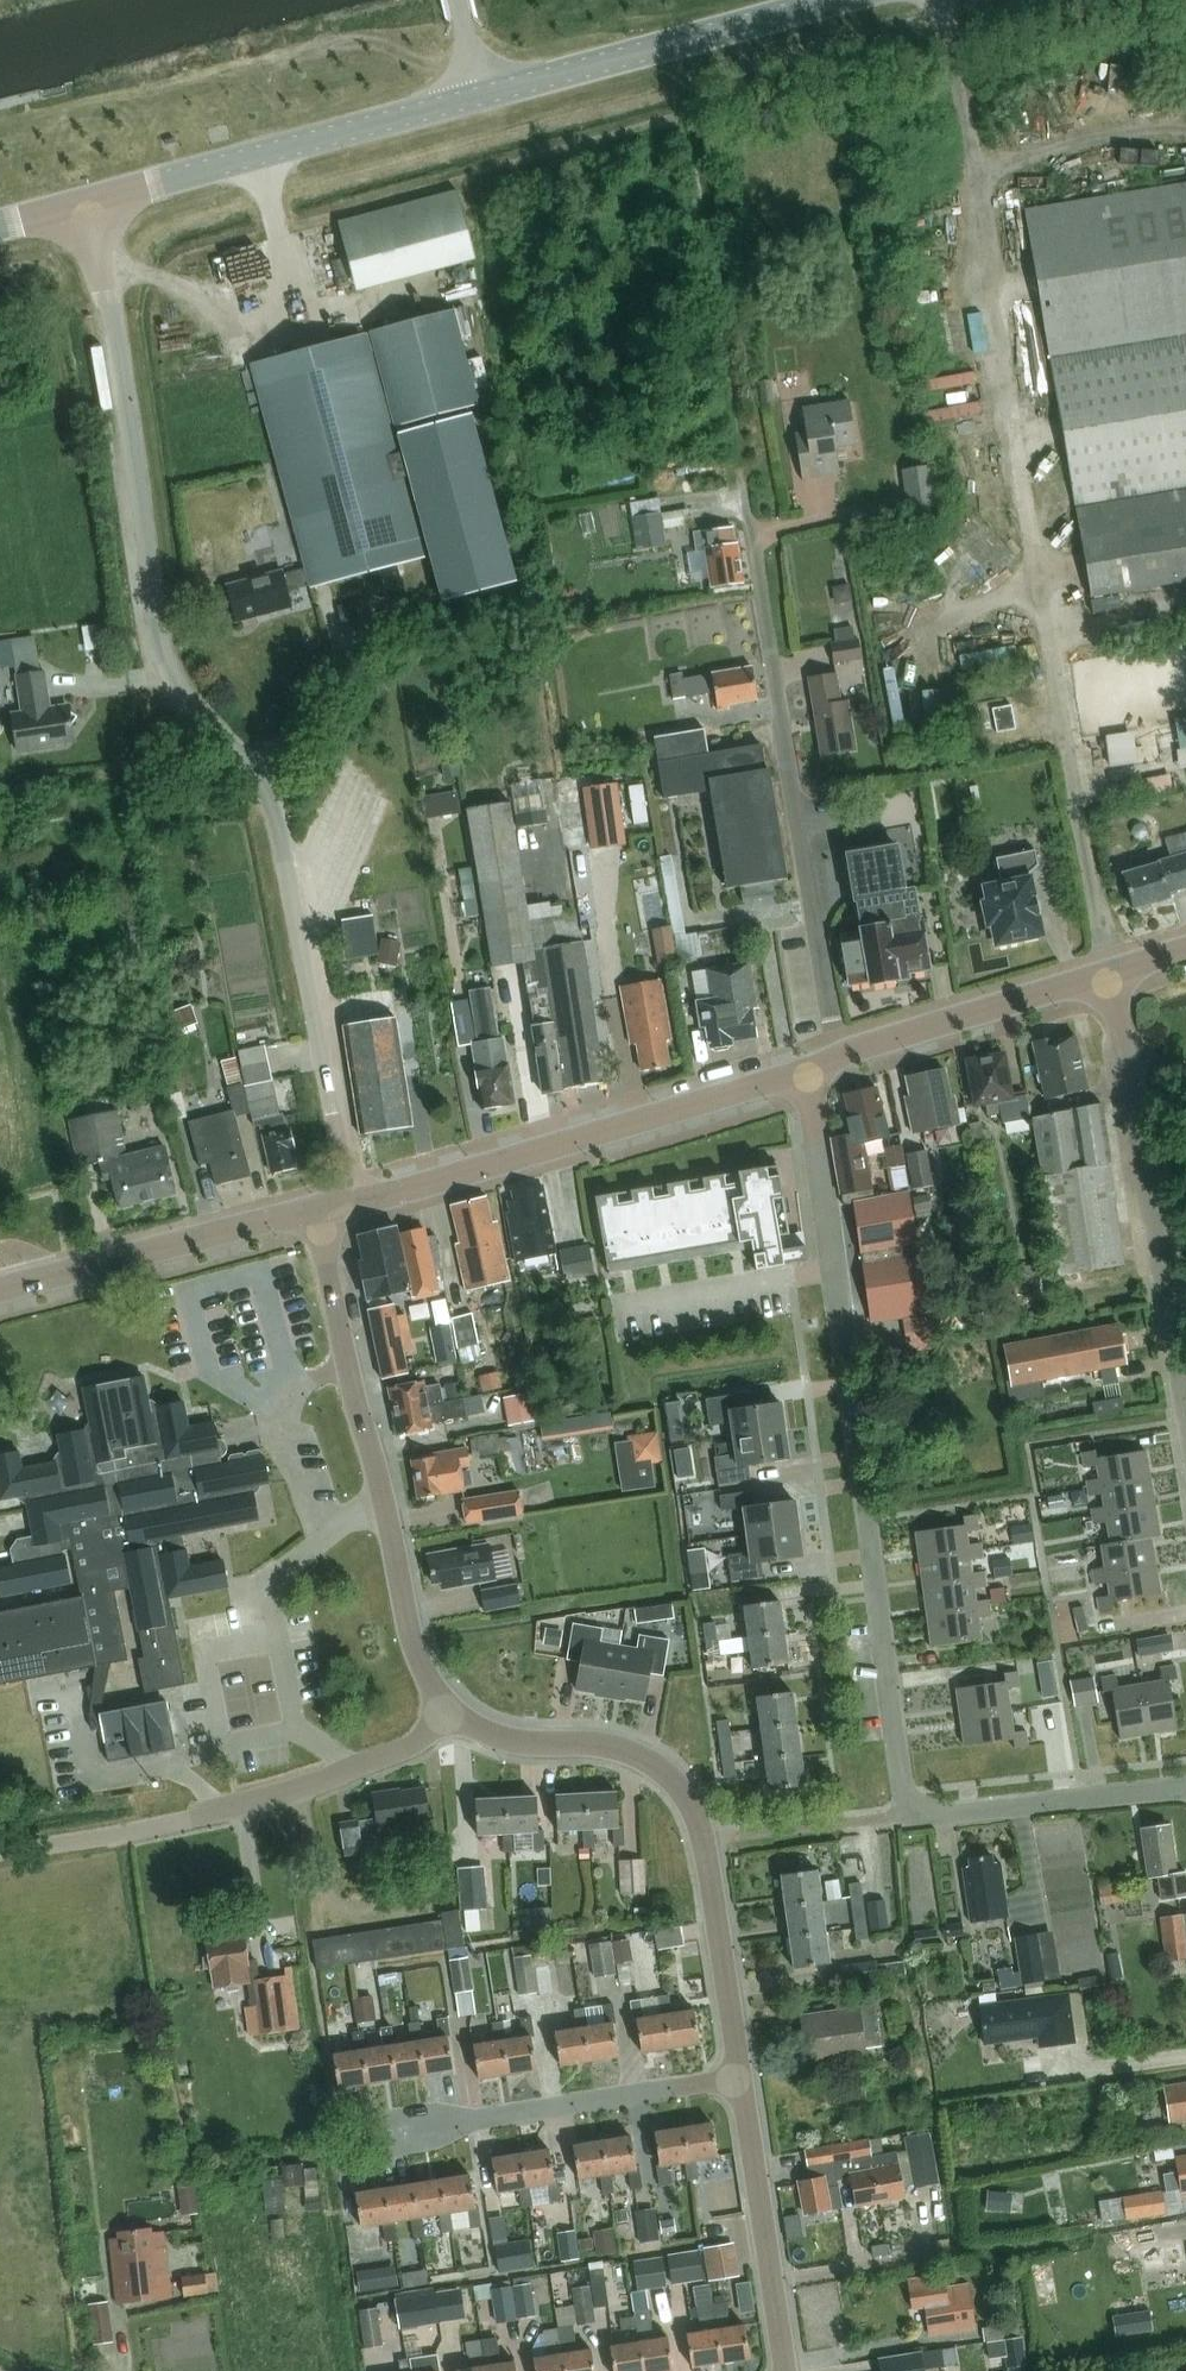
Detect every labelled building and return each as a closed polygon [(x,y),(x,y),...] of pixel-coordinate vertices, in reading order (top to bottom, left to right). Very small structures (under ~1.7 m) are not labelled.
[(1094,74),(1139,68),(1137,54),(1092,60),(1094,74)] [(1185,478),(1185,183),(1025,210),(1075,496),(1185,478)] [(457,190),(426,199),(445,269),(476,261),(457,190)] [(388,209),(338,223),(354,282),(404,268),(388,209)] [(462,338),(468,336),(472,335),(465,307),(454,310),(462,338)] [(396,427),(479,405),(454,310),(372,332),(372,333),(367,334),(252,364),(306,568),(284,575),(282,570),(227,585),(237,623),(292,608),(288,592),(311,586),(312,588),(426,557),(404,474),(400,457),(372,354),(376,352),(396,427)] [(482,358),(479,358),(468,361),(477,399),(491,395),(482,358)] [(926,389),(982,382),(980,368),(924,375),(926,389)] [(770,381),(757,383),(761,405),(773,403),(770,381)] [(796,433),(804,480),(841,474),(837,448),(857,445),(850,400),(803,407),(807,431),(796,433)] [(934,416),(986,412),(985,400),(933,404),(934,416)] [(406,455),(400,457),(404,474),(411,472),(445,599),(519,579),(474,412),(400,432),(406,455)] [(930,467),(901,470),(906,510),(935,506),(930,467)] [(1075,496),(1092,597),(1185,581),(1185,478),(1075,496)] [(694,505),(667,508),(669,522),(696,519),(694,505)] [(661,515),(631,521),(637,552),(667,547),(661,515)] [(698,551),(707,549),(712,587),(743,583),(740,562),(742,559),(740,543),(735,544),(733,527),(696,532),(698,551)] [(834,597),(844,603),(853,602),(850,585),(832,588),(834,597)] [(1121,596),(1091,600),(1093,614),(1123,609),(1121,596)] [(831,644),(835,663),(863,658),(859,639),(831,644)] [(729,705),(758,700),(753,667),(683,679),(682,674),(670,677),(674,700),(715,693),(718,710),(729,708),(729,705)] [(12,714),(18,751),(59,744),(78,717),(62,706),(51,708),(45,671),(17,676),(23,712),(12,714)] [(822,755),(856,750),(849,701),(841,703),(837,674),(809,678),(822,755)] [(1012,705),(992,709),(996,733),(1016,729),(1012,705)] [(665,799),(711,791),(727,889),(741,886),(744,902),(777,896),(774,881),(788,879),(769,769),(766,770),(762,745),(709,754),(705,729),(655,738),(665,799)] [(1124,733),(1106,736),(1110,767),(1129,765),(1124,733)] [(454,752),(439,756),(444,779),(459,776),(454,752)] [(541,781),(511,786),(518,829),(548,825),(541,781)] [(618,783),(582,788),(591,851),(626,846),(618,783)] [(426,819),(461,813),(458,792),(440,794),(422,797),(426,819)] [(511,802),(467,809),(483,903),(527,896),(511,802)] [(897,847),(849,855),(848,855),(861,932),(842,935),(850,985),(869,981),(870,985),(899,980),(898,975),(930,970),(922,918),(919,919),(914,889),(905,891),(897,847)] [(1036,850),(1012,855),(997,858),(1000,879),(998,879),(999,885),(987,887),(990,902),(985,903),(989,925),(994,924),(998,944),(1000,946),(1018,942),(1020,940),(1042,935),(1029,873),(1039,865),(1036,850)] [(1158,862),(1158,864),(1123,874),(1134,908),(1170,897),(1169,893),(1185,887),(1185,854),(1158,862)] [(473,867),(460,870),(468,916),(481,914),(473,867)] [(345,960),(375,954),(373,941),(377,940),(372,916),(341,921),(345,944),(342,944),(345,960)] [(652,930),(655,947),(674,944),(671,927),(668,927),(652,930)] [(703,956),(698,933),(686,935),(686,933),(675,935),(680,960),(699,957),(703,956)] [(382,939),(378,956),(398,960),(402,943),(382,939)] [(583,941),(550,947),(574,1088),(605,1083),(583,941)] [(536,949),(522,951),(524,962),(543,1093),(547,1093),(564,1090),(564,1089),(574,1088),(550,947),(536,949)] [(751,1009),(758,1008),(751,962),(707,970),(712,999),(697,1002),(701,1028),(706,1027),(710,1048),(715,1052),(729,1049),(733,1044),(733,1042),(756,1038),(751,1009)] [(667,1040),(672,1040),(662,980),(622,986),(632,1045),(638,1044),(643,1071),(671,1066),(667,1040)] [(470,990),(471,1000),(452,1003),(459,1047),(473,1045),(477,1069),(476,1070),(483,1109),(515,1104),(509,1064),(508,1064),(504,1038),(500,1039),(491,987),(470,990)] [(192,1004),(173,1011),(181,1030),(199,1023),(192,1004)] [(361,1134),(413,1126),(396,1018),(345,1026),(361,1134)] [(1057,1036),(1034,1041),(1046,1098),(1088,1089),(1084,1070),(1087,1067),(1085,1061),(1082,1058),(1076,1034),(1058,1038),(1057,1036)] [(1004,1052),(967,1059),(975,1102),(987,1100),(989,1113),(1001,1110),(1003,1121),(1003,1124),(1030,1119),(1029,1116),(1025,1093),(1012,1095),(1004,1052)] [(269,1061),(242,1067),(246,1086),(273,1080),(272,1073),(270,1065),(269,1061)] [(914,1132),(959,1121),(954,1097),(950,1098),(943,1069),(907,1077),(913,1106),(908,1107),(914,1132)] [(234,1110),(189,1122),(201,1167),(212,1165),(217,1185),(252,1176),(236,1117),(251,1113),(243,1083),(228,1087),(234,1110)] [(848,1135),(833,1138),(843,1203),(852,1201),(861,1250),(863,1262),(862,1263),(871,1312),(928,1302),(908,1191),(873,1196),(864,1142),(887,1137),(876,1087),(844,1094),(848,1117),(845,1118),(848,1135)] [(277,1096),(249,1102),(254,1121),(255,1126),(260,1125),(271,1175),(284,1172),(284,1174),(305,1170),(298,1140),(295,1141),(292,1128),(286,1129),(283,1113),(281,1114),(277,1096)] [(1101,1102),(1032,1114),(1043,1175),(1044,1175),(1062,1274),(1124,1263),(1105,1162),(1112,1161),(1101,1102)] [(121,1207),(176,1193),(165,1146),(126,1156),(117,1110),(70,1120),(80,1167),(100,1163),(104,1180),(113,1177),(121,1207)] [(981,1122),(971,1124),(976,1146),(986,1144),(981,1122)] [(887,1148),(884,1148),(888,1168),(906,1165),(902,1145),(887,1148)] [(927,1148),(907,1152),(914,1187),(934,1183),(927,1148)] [(783,1249),(781,1235),(790,1234),(778,1164),(595,1196),(607,1265),(751,1240),(757,1270),(808,1261),(805,1245),(783,1249)] [(517,1256),(555,1249),(543,1183),(514,1189),(515,1197),(508,1198),(510,1208),(508,1208),(517,1256)] [(466,1291),(510,1280),(495,1220),(493,1221),(486,1194),(450,1203),(459,1242),(454,1243),(466,1291)] [(930,1195),(913,1198),(916,1213),(933,1210),(930,1195)] [(411,1296),(438,1290),(424,1227),(398,1233),(396,1225),(358,1234),(364,1260),(359,1261),(368,1298),(409,1288),(411,1296)] [(590,1247),(560,1252),(565,1278),(594,1272),(590,1247)] [(1040,1264),(1005,1268),(1006,1279),(1000,1280),(1003,1303),(1057,1297),(1055,1275),(1041,1276),(1040,1264)] [(394,1302),(367,1308),(368,1309),(383,1377),(409,1372),(405,1352),(414,1350),(406,1315),(397,1317),(394,1302)] [(472,1313),(452,1318),(462,1363),(482,1358),(472,1313)] [(917,1317),(903,1319),(906,1338),(930,1334),(927,1315),(917,1317)] [(1042,1377),(1126,1361),(1118,1321),(1004,1343),(1011,1377),(1006,1378),(1010,1401),(1045,1394),(1042,1377)] [(452,1334),(431,1338),(437,1364),(458,1359),(452,1334)] [(479,1377),(483,1393),(502,1388),(498,1372),(486,1375),(479,1377)] [(0,1566),(0,1588),(1,1594),(58,1583),(61,1598),(0,1610),(0,1683),(27,1678),(96,1665),(89,1715),(92,1729),(95,1729),(92,1712),(95,1712),(99,1711),(101,1711),(111,1662),(127,1659),(113,1589),(131,1586),(139,1629),(144,1656),(138,1658),(145,1692),(183,1684),(186,1684),(169,1597),(227,1585),(228,1585),(224,1567),(223,1559),(190,1565),(183,1532),(258,1517),(253,1492),(256,1492),(260,1484),(260,1482),(268,1481),(262,1450),(258,1447),(227,1453),(219,1455),(216,1440),(213,1422),(213,1421),(187,1426),(182,1400),(157,1405),(157,1402),(151,1397),(147,1398),(143,1375),(83,1387),(86,1404),(81,1405),(66,1427),(67,1431),(57,1433),(60,1451),(57,1451),(54,1457),(54,1461),(20,1467),(17,1449),(0,1453),(0,1497),(16,1494),(16,1497),(24,1502),(27,1501),(33,1534),(17,1537),(10,1548),(13,1563),(0,1566)] [(394,1410),(443,1401),(439,1381),(424,1384),(423,1379),(389,1386),(394,1410)] [(556,1379),(539,1381),(541,1394),(557,1391),(556,1379)] [(530,1392),(503,1398),(508,1426),(512,1425),(536,1421),(530,1392)] [(785,1430),(786,1430),(781,1402),(739,1408),(737,1393),(706,1398),(710,1425),(730,1422),(732,1438),(734,1438),(785,1430)] [(674,1436),(693,1435),(690,1395),(671,1397),(674,1436)] [(432,1421),(467,1414),(463,1397),(443,1401),(394,1410),(399,1434),(433,1427),(432,1421)] [(1096,1414),(1124,1410),(1122,1397),(1094,1401),(1096,1414)] [(611,1412),(596,1415),(599,1432),(614,1430),(611,1414),(611,1412)] [(739,1466),(717,1469),(719,1484),(751,1479),(749,1465),(789,1459),(785,1430),(734,1438),(737,1454),(739,1466)] [(658,1433),(628,1437),(629,1445),(632,1466),(662,1463),(658,1433)] [(497,1434),(482,1436),(485,1452),(499,1449),(498,1441),(498,1438),(497,1434)] [(499,1449),(500,1453),(511,1451),(510,1443),(509,1443),(508,1437),(498,1438),(498,1441),(499,1449)] [(444,1492),(465,1488),(461,1465),(470,1463),(468,1446),(451,1449),(451,1453),(437,1456),(437,1454),(413,1459),(419,1496),(444,1492)] [(1097,1448),(1083,1450),(1086,1465),(1097,1463),(1099,1477),(1101,1485),(1151,1477),(1147,1448),(1099,1456),(1097,1448)] [(737,1454),(715,1457),(717,1469),(739,1466),(737,1454)] [(1099,1477),(1088,1478),(1090,1494),(1102,1492),(1104,1505),(1106,1514),(1156,1506),(1151,1477),(1101,1485),(1099,1477)] [(467,1522),(524,1513),(520,1489),(464,1498),(467,1522)] [(752,1491),(720,1495),(722,1510),(744,1507),(748,1535),(798,1528),(794,1500),(754,1506),(752,1491)] [(1062,1495),(1048,1497),(1049,1509),(1064,1506),(1062,1495)] [(1104,1505),(1093,1507),(1095,1522),(1107,1520),(1110,1540),(1151,1534),(1160,1533),(1156,1506),(1106,1514),(1104,1505)] [(964,1522),(916,1529),(920,1558),(969,1551),(968,1542),(966,1530),(978,1528),(976,1512),(963,1514),(964,1522)] [(1092,1521),(1086,1522),(1087,1532),(1094,1531),(1092,1521)] [(1031,1523),(1015,1526),(1017,1543),(1034,1540),(1031,1523)] [(738,1565),(730,1566),(732,1581),(763,1577),(762,1562),(802,1557),(798,1528),(748,1535),(750,1552),(737,1554),(738,1565)] [(1105,1565),(1093,1567),(1095,1582),(1096,1585),(1108,1583),(1106,1571),(1156,1563),(1151,1534),(1110,1540),(1101,1542),(1105,1565)] [(969,1551),(920,1558),(924,1585),(973,1578),(971,1570),(970,1558),(982,1557),(980,1540),(968,1542),(969,1551)] [(444,1586),(496,1576),(490,1541),(438,1551),(440,1559),(431,1561),(435,1580),(443,1578),(444,1586)] [(1113,1598),(1161,1591),(1156,1563),(1106,1571),(1108,1583),(1110,1595),(1098,1597),(1100,1610),(1115,1608),(1113,1598)] [(973,1578),(924,1585),(927,1607),(928,1614),(977,1607),(976,1599),(974,1586),(986,1584),(984,1568),(971,1570),(973,1578)] [(709,1571),(691,1573),(693,1591),(711,1588),(709,1571)] [(481,1591),(485,1610),(521,1603),(517,1584),(481,1591)] [(781,1597),(745,1602),(749,1634),(785,1629),(781,1597)] [(977,1607),(928,1614),(932,1644),(981,1637),(978,1615),(990,1613),(988,1597),(976,1599),(977,1607)] [(672,1604),(635,1608),(637,1623),(674,1618),(672,1604)] [(1083,1606),(1082,1606),(1073,1609),(1078,1633),(1089,1630),(1083,1606)] [(704,1624),(703,1624),(706,1640),(717,1639),(715,1622),(710,1623),(704,1624)] [(611,1695),(613,1682),(619,1646),(601,1643),(603,1628),(573,1623),(567,1659),(582,1662),(577,1690),(611,1695)] [(564,1631),(546,1628),(543,1644),(561,1647),(562,1643),(564,1631)] [(785,1629),(749,1634),(754,1666),(790,1661),(785,1629)] [(664,1675),(670,1639),(640,1634),(637,1649),(619,1646),(613,1682),(611,1695),(644,1701),(649,1673),(664,1675)] [(1161,1653),(1158,1637),(1158,1636),(1137,1640),(1140,1657),(1161,1653)] [(717,1639),(706,1640),(709,1662),(712,1661),(720,1660),(717,1639)] [(1052,1660),(1036,1663),(1039,1681),(1055,1678),(1052,1660)] [(1162,1678),(1142,1682),(1150,1731),(1178,1727),(1171,1678),(1178,1677),(1176,1663),(1160,1666),(1162,1678)] [(1005,1680),(957,1687),(961,1716),(1011,1708),(1008,1685),(1020,1684),(1018,1669),(1004,1671),(1005,1680)] [(1117,1673),(1102,1675),(1104,1689),(1114,1688),(1121,1736),(1150,1731),(1142,1682),(1119,1685),(1117,1673)] [(1095,1676),(1070,1680),(1072,1691),(1075,1706),(1099,1702),(1095,1676)] [(793,1688),(757,1693),(761,1724),(797,1719),(793,1688)] [(101,1711),(99,1711),(102,1727),(103,1733),(109,1760),(176,1747),(167,1698),(101,1711)] [(1011,1708),(961,1716),(965,1745),(1014,1738),(1015,1745),(1029,1743),(1027,1728),(1014,1730),(1011,1708)] [(797,1719),(761,1724),(765,1756),(801,1751),(797,1719)] [(728,1720),(717,1722),(719,1733),(730,1731),(728,1720)] [(730,1731),(719,1733),(720,1743),(723,1763),(734,1761),(730,1731)] [(801,1751),(765,1756),(769,1787),(805,1782),(801,1751)] [(734,1761),(723,1763),(725,1774),(725,1777),(727,1777),(737,1776),(736,1771),(734,1761)] [(377,1817),(339,1823),(344,1853),(361,1851),(361,1850),(381,1847),(378,1827),(429,1819),(424,1787),(395,1791),(391,1797),(374,1800),(377,1817)] [(617,1789),(586,1790),(588,1825),(594,1825),(612,1824),(613,1843),(625,1842),(623,1823),(619,1823),(617,1789)] [(586,1790),(556,1792),(558,1827),(583,1826),(584,1845),(595,1844),(594,1825),(588,1825),(586,1790)] [(537,1793),(506,1795),(508,1830),(514,1830),(533,1829),(534,1848),(546,1847),(544,1827),(539,1827),(537,1793)] [(506,1795),(475,1797),(477,1831),(502,1830),(503,1850),(515,1849),(514,1830),(508,1830),(506,1795)] [(1141,1829),(1148,1877),(1154,1877),(1157,1902),(1181,1899),(1185,1898),(1185,1875),(1178,1876),(1170,1824),(1156,1826),(1153,1825),(1146,1826),(1143,1828),(1141,1829)] [(582,1847),(579,1848),(580,1858),(590,1858),(589,1847),(582,1847)] [(994,1860),(993,1852),(970,1856),(971,1864),(964,1865),(972,1920),(1010,1914),(1002,1859),(994,1860)] [(642,1858),(618,1859),(619,1893),(643,1892),(642,1858)] [(485,1866),(460,1868),(463,1909),(488,1907),(485,1866)] [(818,1867),(784,1871),(787,1902),(822,1898),(818,1867)] [(828,1885),(824,1885),(825,1891),(826,1900),(840,1898),(842,1898),(840,1883),(840,1880),(828,1882),(828,1885)] [(849,1883),(851,1896),(863,1894),(862,1882),(849,1883)] [(863,1894),(851,1896),(855,1927),(867,1926),(864,1900),(863,1894)] [(820,1900),(785,1905),(790,1935),(825,1930),(821,1900),(820,1900)] [(885,1900),(867,1902),(869,1916),(871,1931),(889,1928),(885,1900)] [(441,1910),(443,1918),(447,1946),(464,1943),(458,1907),(441,1910)] [(550,1908),(534,1909),(535,1929),(551,1929),(550,1908)] [(479,1909),(465,1910),(467,1932),(481,1931),(479,1909)] [(1161,1914),(1168,1957),(1185,1954),(1185,1910),(1161,1914)] [(426,1920),(431,1949),(447,1946),(443,1918),(426,1920)] [(426,1920),(411,1923),(415,1952),(431,1949),(426,1920)] [(399,1954),(415,1952),(411,1923),(394,1926),(399,1954)] [(947,1925),(948,1937),(964,1935),(963,1923),(947,1925)] [(657,1929),(660,1948),(685,1944),(682,1925),(657,1929)] [(383,1957),(399,1954),(394,1926),(378,1928),(383,1957)] [(869,1938),(869,1935),(867,1926),(855,1927),(856,1940),(869,1938)] [(367,1960),(383,1957),(378,1928),(362,1931),(367,1960)] [(936,1929),(913,1932),(914,1940),(937,1937),(936,1929)] [(825,1930),(790,1935),(794,1966),(830,1961),(825,1930)] [(351,1962),(367,1960),(362,1931),(346,1934),(351,1962)] [(219,1941),(207,1943),(211,1968),(211,1967),(214,1985),(248,1981),(251,2002),(256,2001),(260,2030),(286,2026),(281,1991),(279,1976),(262,1979),(262,1977),(258,1978),(255,1958),(248,1959),(244,1933),(218,1936),(219,1941)] [(335,1965),(351,1962),(346,1934),(330,1936),(335,1965)] [(1020,1971),(1022,1985),(1032,1983),(1043,1981),(1045,1981),(1044,1972),(1037,1934),(1014,1937),(1020,1971)] [(319,1968),(335,1965),(330,1936),(314,1939),(319,1968)] [(632,1953),(630,1939),(612,1942),(615,1965),(617,1965),(631,1963),(633,1962),(632,1953)] [(610,1941),(590,1944),(595,1976),(615,1973),(610,1941)] [(528,1945),(512,1947),(513,1957),(519,1956),(530,1954),(528,1945)] [(1120,1952),(1104,1955),(1108,1981),(1124,1978),(1120,1952)] [(513,1957),(518,1994),(535,1992),(530,1954),(519,1956),(513,1957)] [(458,1959),(450,1960),(455,1994),(456,1994),(473,1991),(474,1991),(472,1978),(468,1957),(458,1959)] [(876,1961),(842,1966),(843,1971),(845,1984),(879,1979),(878,1978),(906,1974),(904,1961),(877,1965),(876,1961)] [(549,1963),(535,1965),(539,1994),(553,1992),(549,1963)] [(1012,1967),(998,1969),(1001,1989),(1022,1986),(1022,1985),(1020,1971),(1013,1973),(1012,1967)] [(1078,1979),(1078,1982),(1080,1995),(1100,1991),(1098,1976),(1078,1979)] [(850,2006),(802,2012),(808,2060),(865,2052),(863,2033),(881,2031),(876,1991),(849,1994),(850,2006)] [(669,1992),(658,1993),(661,2012),(664,2011),(670,2045),(700,2041),(694,2006),(672,2010),(669,1992)] [(1036,1994),(980,2002),(986,2041),(1041,2033),(1043,2047),(1075,2043),(1070,1998),(1049,2001),(1037,2002),(1036,1994)] [(373,1995),(355,1998),(357,2016),(376,2013),(373,1995)] [(640,1996),(629,1998),(632,2017),(635,2017),(641,2050),(670,2045),(664,2011),(661,2012),(643,2015),(640,1996)] [(588,2026),(584,2027),(589,2060),(618,2055),(613,2022),(617,2022),(614,2002),(603,2004),(606,2024),(588,2026)] [(418,2006),(409,2008),(412,2022),(420,2021),(418,2006)] [(577,2028),(555,2031),(561,2064),(589,2060),(584,2027),(588,2026),(585,2007),(574,2009),(577,2028)] [(507,2038),(503,2039),(508,2070),(536,2066),(531,2034),(535,2034),(531,2013),(520,2015),(524,2036),(507,2038)] [(423,2041),(419,2041),(425,2074),(452,2069),(447,2038),(451,2037),(448,2017),(437,2019),(440,2038),(423,2041)] [(496,2040),(473,2044),(478,2075),(508,2070),(503,2039),(507,2038),(504,2018),(492,2020),(496,2040)] [(395,2045),(391,2045),(396,2078),(425,2074),(419,2041),(423,2041),(420,2021),(412,2022),(409,2023),(412,2042),(395,2045)] [(367,2049),(363,2049),(368,2083),(396,2078),(391,2045),(395,2045),(392,2025),(381,2027),(384,2046),(367,2049)] [(355,2050),(333,2054),(338,2087),(368,2083),(363,2049),(367,2049),(364,2029),(352,2031),(355,2050)] [(1164,2084),(1170,2120),(1185,2117),(1185,2080),(1164,2084)] [(713,2121),(684,2125),(689,2158),(686,2158),(689,2178),(699,2176),(696,2157),(718,2153),(713,2121)] [(684,2125),(655,2130),(661,2162),(658,2163),(661,2182),(671,2181),(668,2161),(686,2158),(689,2158),(684,2125)] [(904,2137),(914,2189),(939,2184),(938,2179),(929,2133),(904,2137)] [(632,2134),(603,2139),(608,2170),(612,2170),(629,2167),(632,2187),(643,2185),(640,2165),(637,2166),(632,2134)] [(603,2139),(574,2143),(579,2175),(601,2171),(604,2191),(615,2190),(612,2170),(608,2170),(603,2139)] [(811,2177),(799,2179),(805,2215),(829,2211),(844,2209),(840,2191),(839,2182),(838,2180),(835,2161),(871,2155),(868,2140),(805,2151),(807,2167),(809,2166),(811,2177)] [(550,2149),(521,2153),(527,2186),(530,2185),(547,2182),(551,2202),(561,2201),(558,2181),(555,2181),(554,2173),(550,2149)] [(521,2153),(492,2158),(497,2190),(519,2186),(523,2206),(533,2205),(530,2185),(527,2186),(521,2153)] [(871,2155),(835,2161),(838,2180),(839,2182),(850,2180),(854,2206),(879,2201),(871,2159),(871,2155)] [(878,2158),(871,2159),(879,2201),(905,2197),(900,2165),(896,2166),(895,2159),(894,2155),(878,2158)] [(1163,2177),(1165,2195),(1180,2192),(1180,2194),(1185,2193),(1185,2156),(1174,2157),(1177,2175),(1163,2177)] [(282,2165),(261,2167),(262,2180),(263,2180),(266,2209),(286,2207),(284,2188),(282,2165)] [(304,2169),(305,2181),(318,2180),(317,2167),(304,2169)] [(564,2171),(554,2173),(555,2181),(558,2181),(565,2180),(564,2171)] [(470,2174),(441,2179),(446,2211),(449,2211),(467,2208),(470,2228),(481,2226),(478,2206),(475,2206),(470,2174)] [(441,2179),(414,2183),(419,2216),(422,2215),(438,2213),(441,2233),(452,2231),(449,2211),(446,2211),(441,2179)] [(414,2183),(384,2188),(389,2220),(393,2220),(410,2217),(413,2237),(425,2235),(422,2215),(419,2216),(414,2183)] [(195,2185),(178,2187),(180,2202),(197,2200),(195,2185)] [(384,2188),(356,2193),(361,2225),(381,2222),(384,2242),(396,2240),(393,2220),(389,2220),(384,2188)] [(1162,2190),(1123,2197),(1126,2217),(1126,2218),(1127,2220),(1166,2213),(1162,2193),(1162,2190)] [(988,2191),(987,2210),(1004,2211),(1006,2192),(988,2191)] [(1123,2197),(1099,2200),(1103,2220),(1126,2217),(1123,2197)] [(653,2207),(635,2210),(640,2241),(658,2238),(653,2207)] [(627,2209),(617,2211),(619,2222),(629,2220),(627,2209)] [(674,2218),(660,2221),(662,2233),(676,2231),(674,2218)] [(732,2234),(730,2218),(707,2220),(708,2235),(732,2234)] [(120,2301),(172,2294),(164,2232),(154,2233),(154,2228),(120,2232),(121,2238),(112,2239),(120,2301)] [(593,2231),(597,2255),(617,2252),(613,2228),(593,2231)] [(575,2231),(559,2233),(563,2262),(579,2260),(575,2231)] [(497,2243),(501,2271),(534,2265),(529,2238),(497,2243)] [(593,2238),(579,2240),(581,2250),(594,2248),(593,2238)] [(1142,2248),(1145,2267),(1184,2261),(1181,2242),(1142,2248)] [(733,2243),(704,2247),(710,2280),(738,2276),(733,2243)] [(886,2245),(877,2247),(878,2254),(878,2256),(888,2254),(886,2245)] [(701,2252),(668,2257),(673,2285),(706,2280),(701,2252)] [(662,2256),(633,2260),(638,2290),(667,2286),(662,2256)] [(602,2262),(589,2264),(596,2308),(601,2307),(609,2306),(602,2262)] [(376,2268),(356,2271),(359,2292),(379,2289),(376,2268)] [(216,2272),(181,2277),(184,2297),(195,2295),(219,2292),(216,2272)] [(401,2274),(404,2288),(416,2286),(413,2272),(403,2274),(401,2274)] [(935,2331),(976,2325),(970,2283),(947,2286),(945,2272),(909,2277),(913,2307),(926,2305),(929,2325),(934,2324),(935,2331)] [(528,2276),(512,2279),(513,2285),(518,2317),(534,2315),(529,2282),(528,2276)] [(588,2285),(572,2287),(578,2324),(594,2321),(588,2285)] [(511,2286),(491,2289),(496,2321),(516,2318),(511,2286)] [(1003,2325),(982,2328),(984,2341),(1021,2336),(1018,2317),(1013,2287),(997,2289),(1003,2325)] [(454,2290),(436,2293),(441,2323),(459,2320),(454,2290)] [(400,2329),(441,2323),(436,2293),(395,2299),(400,2329)] [(726,2299),(711,2301),(721,2361),(750,2357),(744,2322),(730,2325),(727,2310),(728,2310),(726,2299)] [(701,2329),(686,2331),(692,2366),(721,2361),(711,2301),(696,2304),(698,2315),(699,2315),(701,2329)] [(112,2341),(108,2303),(90,2305),(94,2343),(112,2341)] [(378,2308),(359,2311),(365,2348),(384,2345),(378,2308)] [(634,2314),(635,2318),(636,2325),(637,2329),(638,2339),(639,2339),(644,2370),(659,2370),(673,2369),(668,2334),(653,2337),(650,2323),(651,2323),(650,2311),(634,2314)] [(1151,2311),(1113,2316),(1113,2322),(1116,2337),(1154,2331),(1151,2311)] [(620,2320),(619,2320),(621,2332),(637,2329),(636,2325),(635,2318),(620,2320)] [(558,2327),(565,2370),(595,2370),(591,2347),(576,2350),(574,2338),(575,2338),(572,2324),(558,2327)] [(533,2357),(535,2370),(565,2370),(558,2327),(543,2329),(544,2341),(545,2340),(547,2354),(533,2357)] [(481,2339),(486,2370),(516,2370),(514,2360),(499,2362),(497,2348),(498,2348),(496,2337),(481,2339)] [(1004,2340),(1007,2356),(1009,2370),(1027,2370),(1026,2366),(1028,2365),(1023,2337),(1004,2340)] [(457,2369),(457,2370),(486,2370),(481,2339),(466,2342),(468,2353),(470,2367),(457,2369)] [(610,2344),(614,2370),(644,2370),(639,2339),(638,2339),(610,2344)] [(1004,2340),(988,2342),(990,2358),(1007,2356),(1004,2340)] [(923,2370),(943,2367),(940,2350),(920,2353),(920,2350),(883,2355),(885,2370),(923,2370)] [(438,2353),(427,2354),(410,2357),(412,2370),(441,2370),(438,2353)] [(410,2357),(399,2359),(401,2370),(412,2370),(410,2357)]
